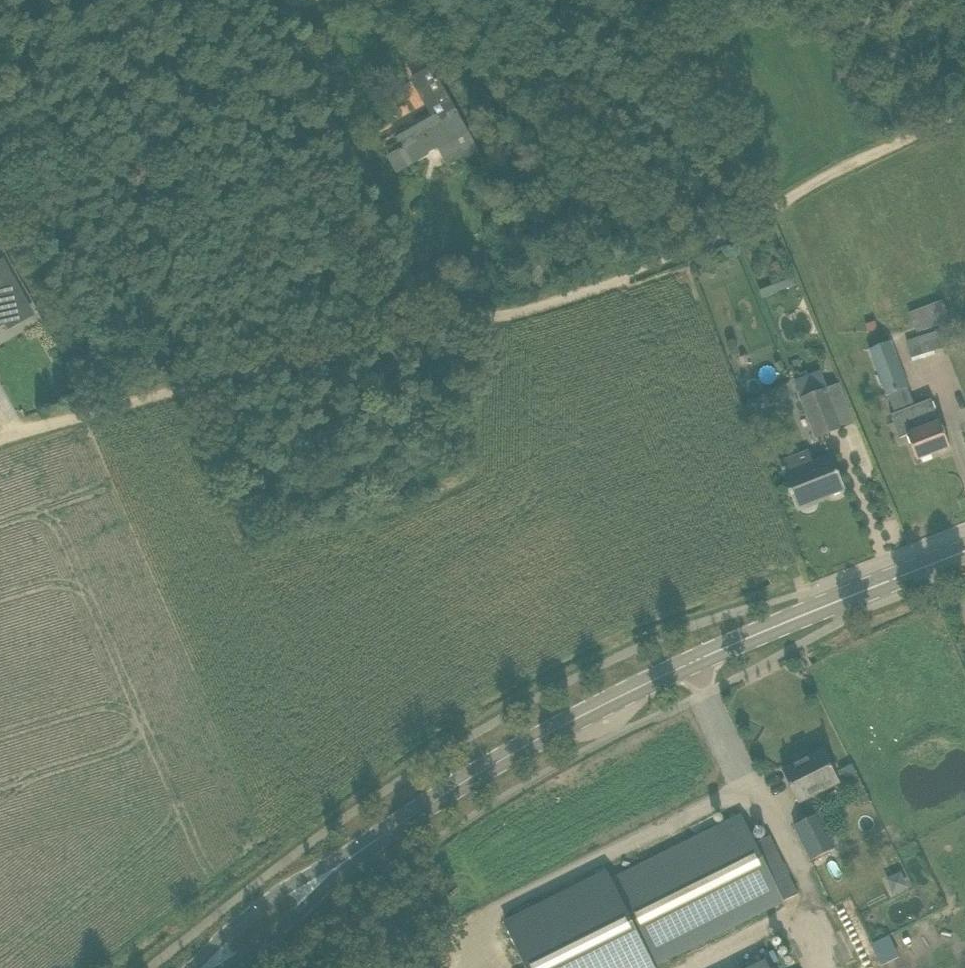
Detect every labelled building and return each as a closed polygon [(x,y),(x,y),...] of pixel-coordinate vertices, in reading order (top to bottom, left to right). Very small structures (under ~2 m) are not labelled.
[(402,146),(387,155),(397,172),(427,155),(426,153),(438,146),(448,164),(477,148),(467,131),(464,125),(430,67),(410,79),(431,117),(397,137),(402,146)] [(718,258),(712,261),(716,270),(723,266),(718,258)] [(1,261),(0,262),(0,322),(4,320),(8,327),(31,314),(1,261)] [(778,261),(770,267),(774,273),(782,267),(778,261)] [(705,269),(704,276),(713,278),(715,271),(705,269)] [(909,313),(917,333),(950,320),(943,300),(909,313)] [(907,341),(913,362),(949,351),(947,346),(964,341),(964,320),(939,328),(939,331),(907,341)] [(875,321),(865,324),(868,332),(877,329),(875,321)] [(870,349),(888,395),(908,387),(890,341),(870,349)] [(810,348),(804,351),(807,357),(813,355),(810,348)] [(780,361),(774,364),(777,371),(783,368),(780,361)] [(799,399),(815,439),(843,428),(821,371),(794,381),(801,399),(799,399)] [(747,400),(745,405),(747,411),(753,413),(758,410),(760,405),(758,400),(752,398),(747,400)] [(931,399),(891,415),(900,438),(908,435),(917,460),(950,447),(940,421),(939,422),(931,399)] [(816,500),(815,496),(827,492),(828,494),(844,488),(831,454),(812,462),(808,450),(777,462),(788,489),(791,488),(798,507),(800,506),(803,509),(813,505),(814,501),(816,500)] [(824,750),(783,771),(800,804),(841,783),(824,750)] [(793,826),(810,861),(836,848),(819,813),(793,826)] [(785,901),(742,814),(612,879),(609,873),(505,924),(527,967),(656,967),(655,965),(785,901)] [(887,880),(892,894),(907,889),(901,874),(887,880)] [(765,959),(747,967),(769,967),(765,959)]
